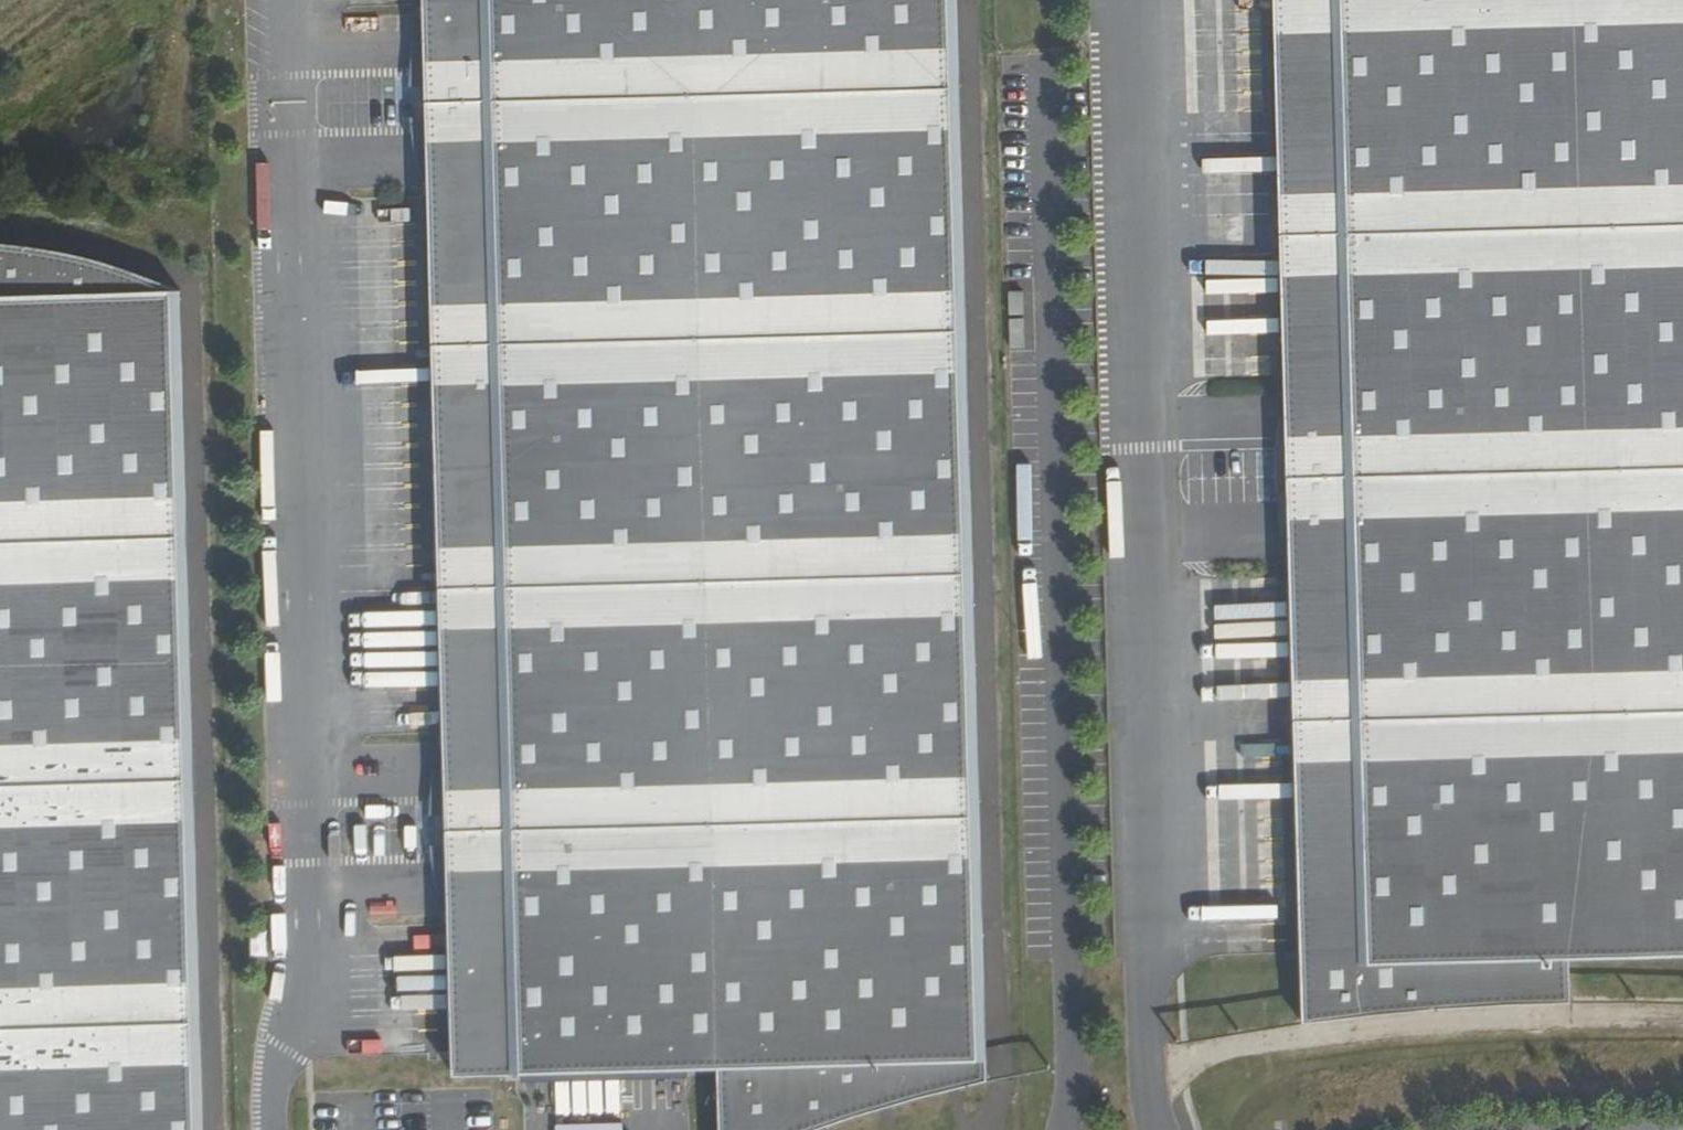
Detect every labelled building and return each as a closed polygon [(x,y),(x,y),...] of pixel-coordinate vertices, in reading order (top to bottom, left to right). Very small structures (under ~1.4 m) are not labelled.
[(926,0),(392,0),(442,1077),(704,1065),(707,1129),(785,1129),(812,1120),(844,1109),(896,1092),(976,1070),(937,222),(926,0)] [(1294,1013),(1368,1004),(1442,998),(1493,995),(1561,994),(1560,949),(1682,946),(1682,0),(1268,0),(1294,1013)] [(178,282),(155,272),(123,260),(90,250),(50,242),(11,236),(0,235),(0,1129),(204,1129),(178,282)]
